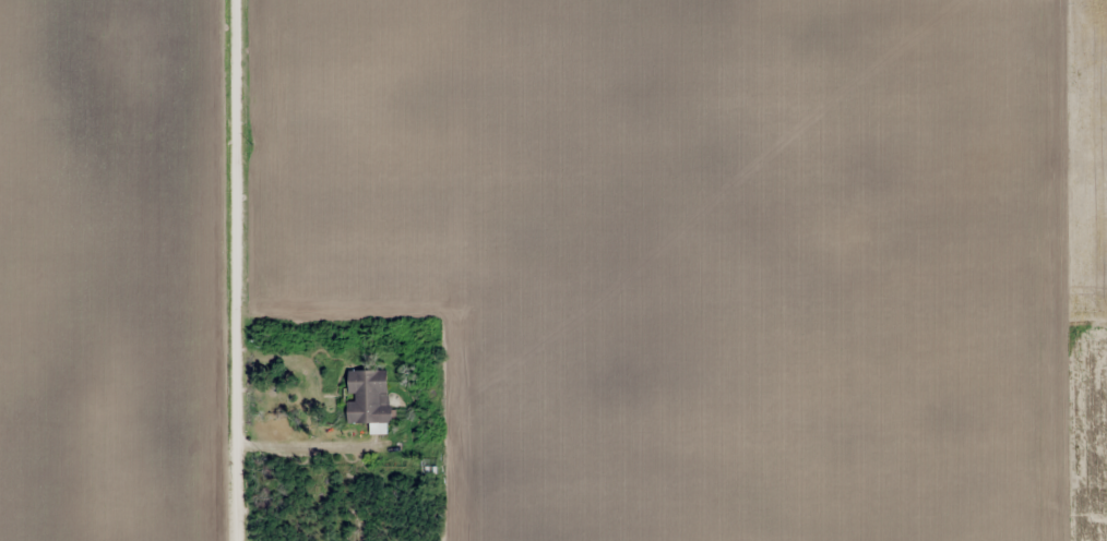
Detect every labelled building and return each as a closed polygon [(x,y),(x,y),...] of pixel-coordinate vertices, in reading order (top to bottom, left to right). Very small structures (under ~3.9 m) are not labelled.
[(347,370),(348,422),(390,422),(390,369),(347,370)]
